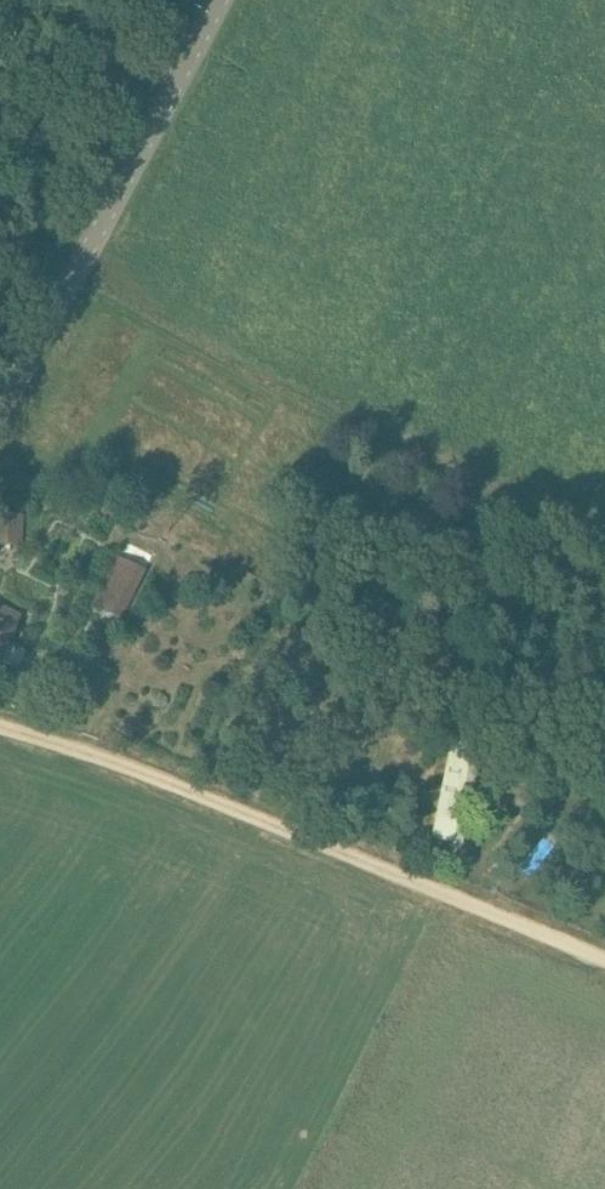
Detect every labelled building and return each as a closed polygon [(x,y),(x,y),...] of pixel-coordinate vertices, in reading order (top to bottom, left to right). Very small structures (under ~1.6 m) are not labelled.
[(22,545),(23,515),(0,513),(0,544),(22,545)] [(146,570),(118,556),(94,607),(122,620),(146,570)] [(0,660),(21,619),(0,608),(0,660)] [(594,773),(557,819),(559,820),(518,870),(529,879),(569,828),(571,830),(604,786),(604,782),(594,773)]
